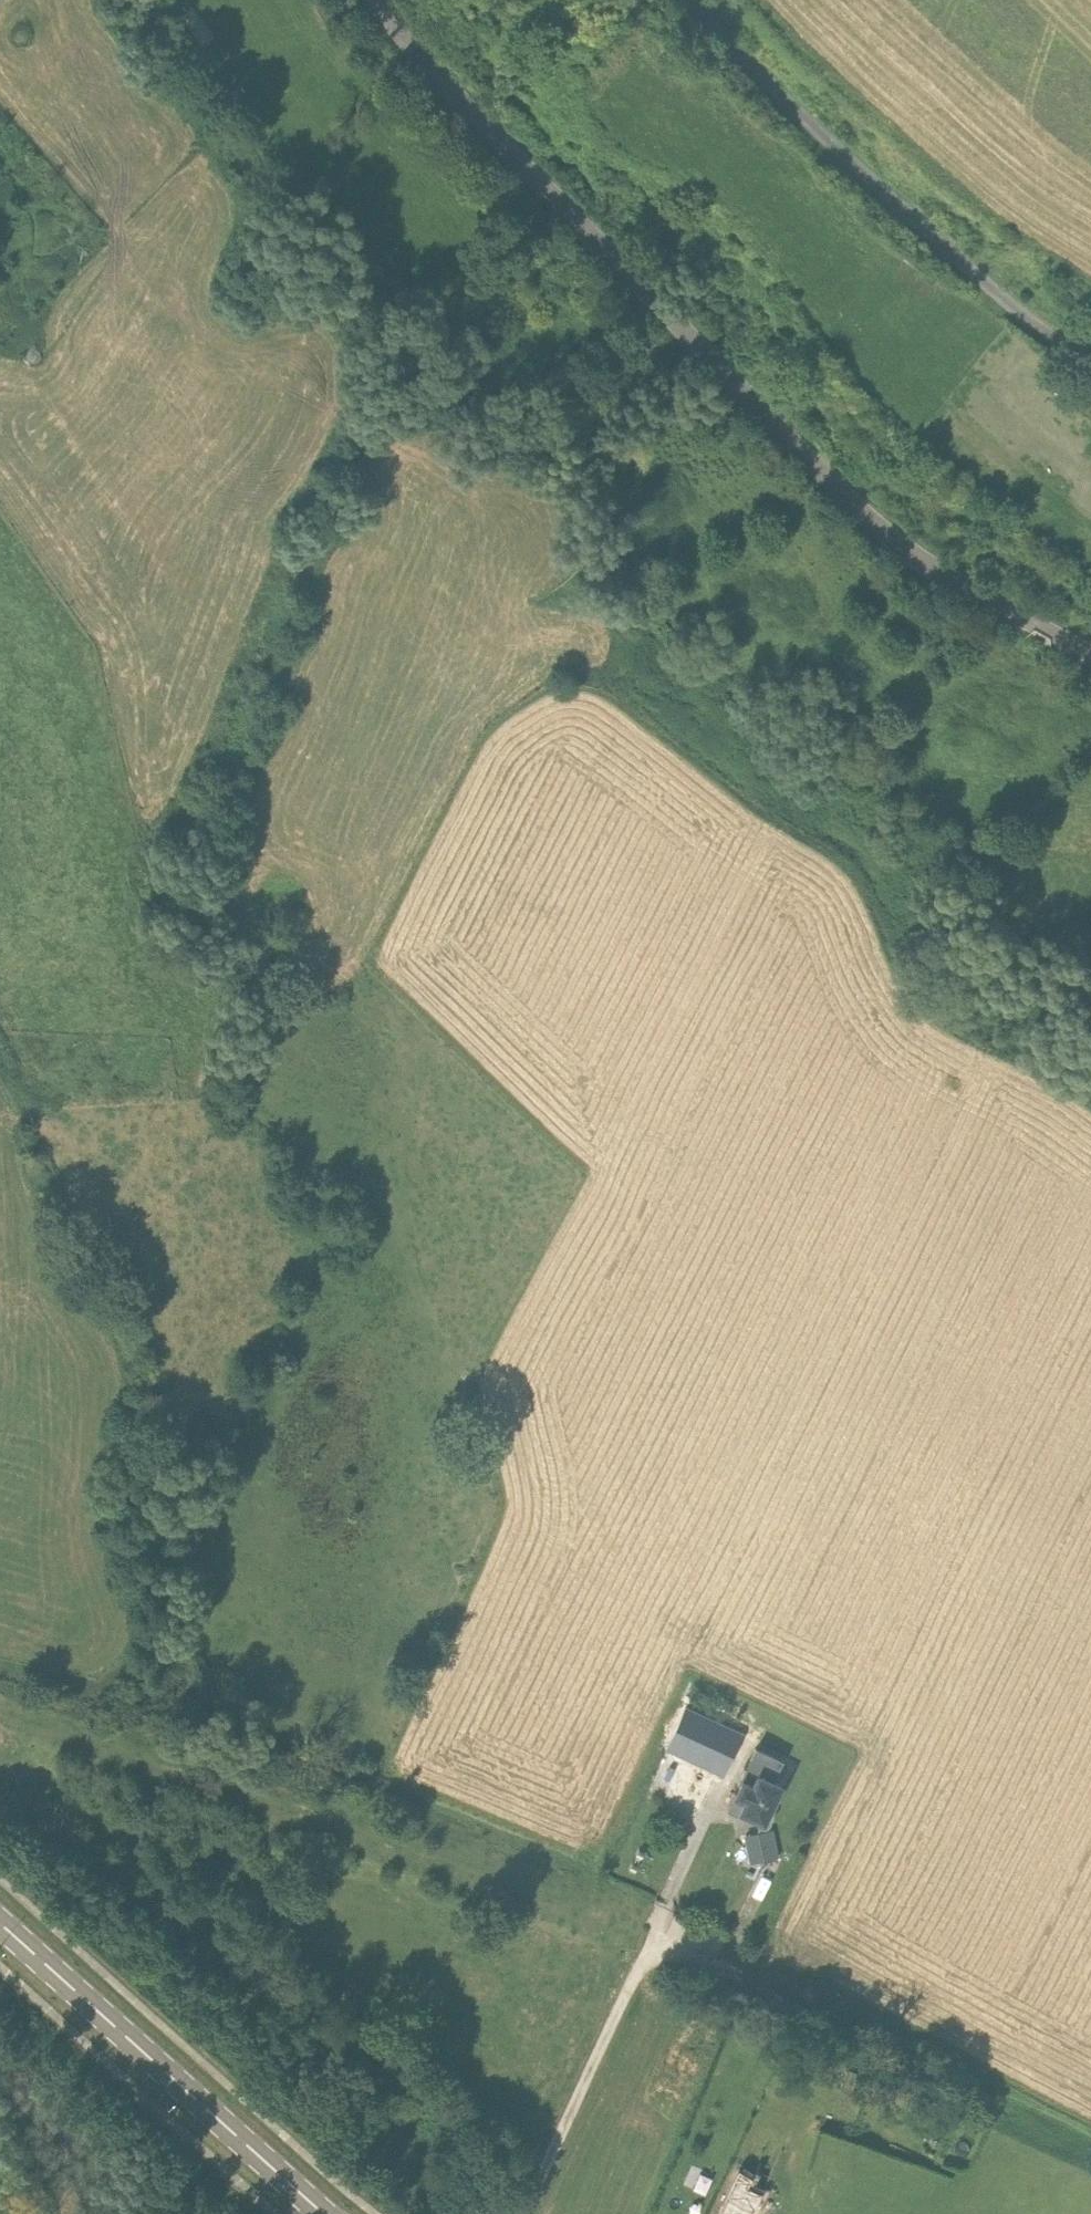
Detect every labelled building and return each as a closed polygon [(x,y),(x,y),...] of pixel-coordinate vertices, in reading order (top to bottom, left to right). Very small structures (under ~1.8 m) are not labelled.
[(740,1734),(683,1706),(664,1746),(720,1774),(740,1734)] [(767,1814),(766,1814),(781,1783),(772,1779),(780,1760),(755,1748),(740,1778),(742,1779),(736,1792),(734,1791),(728,1804),(731,1806),(729,1810),(736,1813),(739,1809),(741,1810),(742,1809),(758,1817),(758,1818),(758,1819),(758,1821),(759,1822),(760,1823),(761,1824),(762,1824),(763,1824),(765,1824),(766,1824),(767,1823),(768,1822),(769,1821),(769,1819),(769,1818),(769,1817),(768,1815),(767,1814)] [(778,1826),(749,1834),(756,1861),(785,1854),(778,1826)] [(686,2182),(707,2191),(721,2157),(701,2148),(686,2182)] [(747,2185),(751,2176),(739,2170),(717,2213),(751,2213),(761,2192),(747,2185)]
